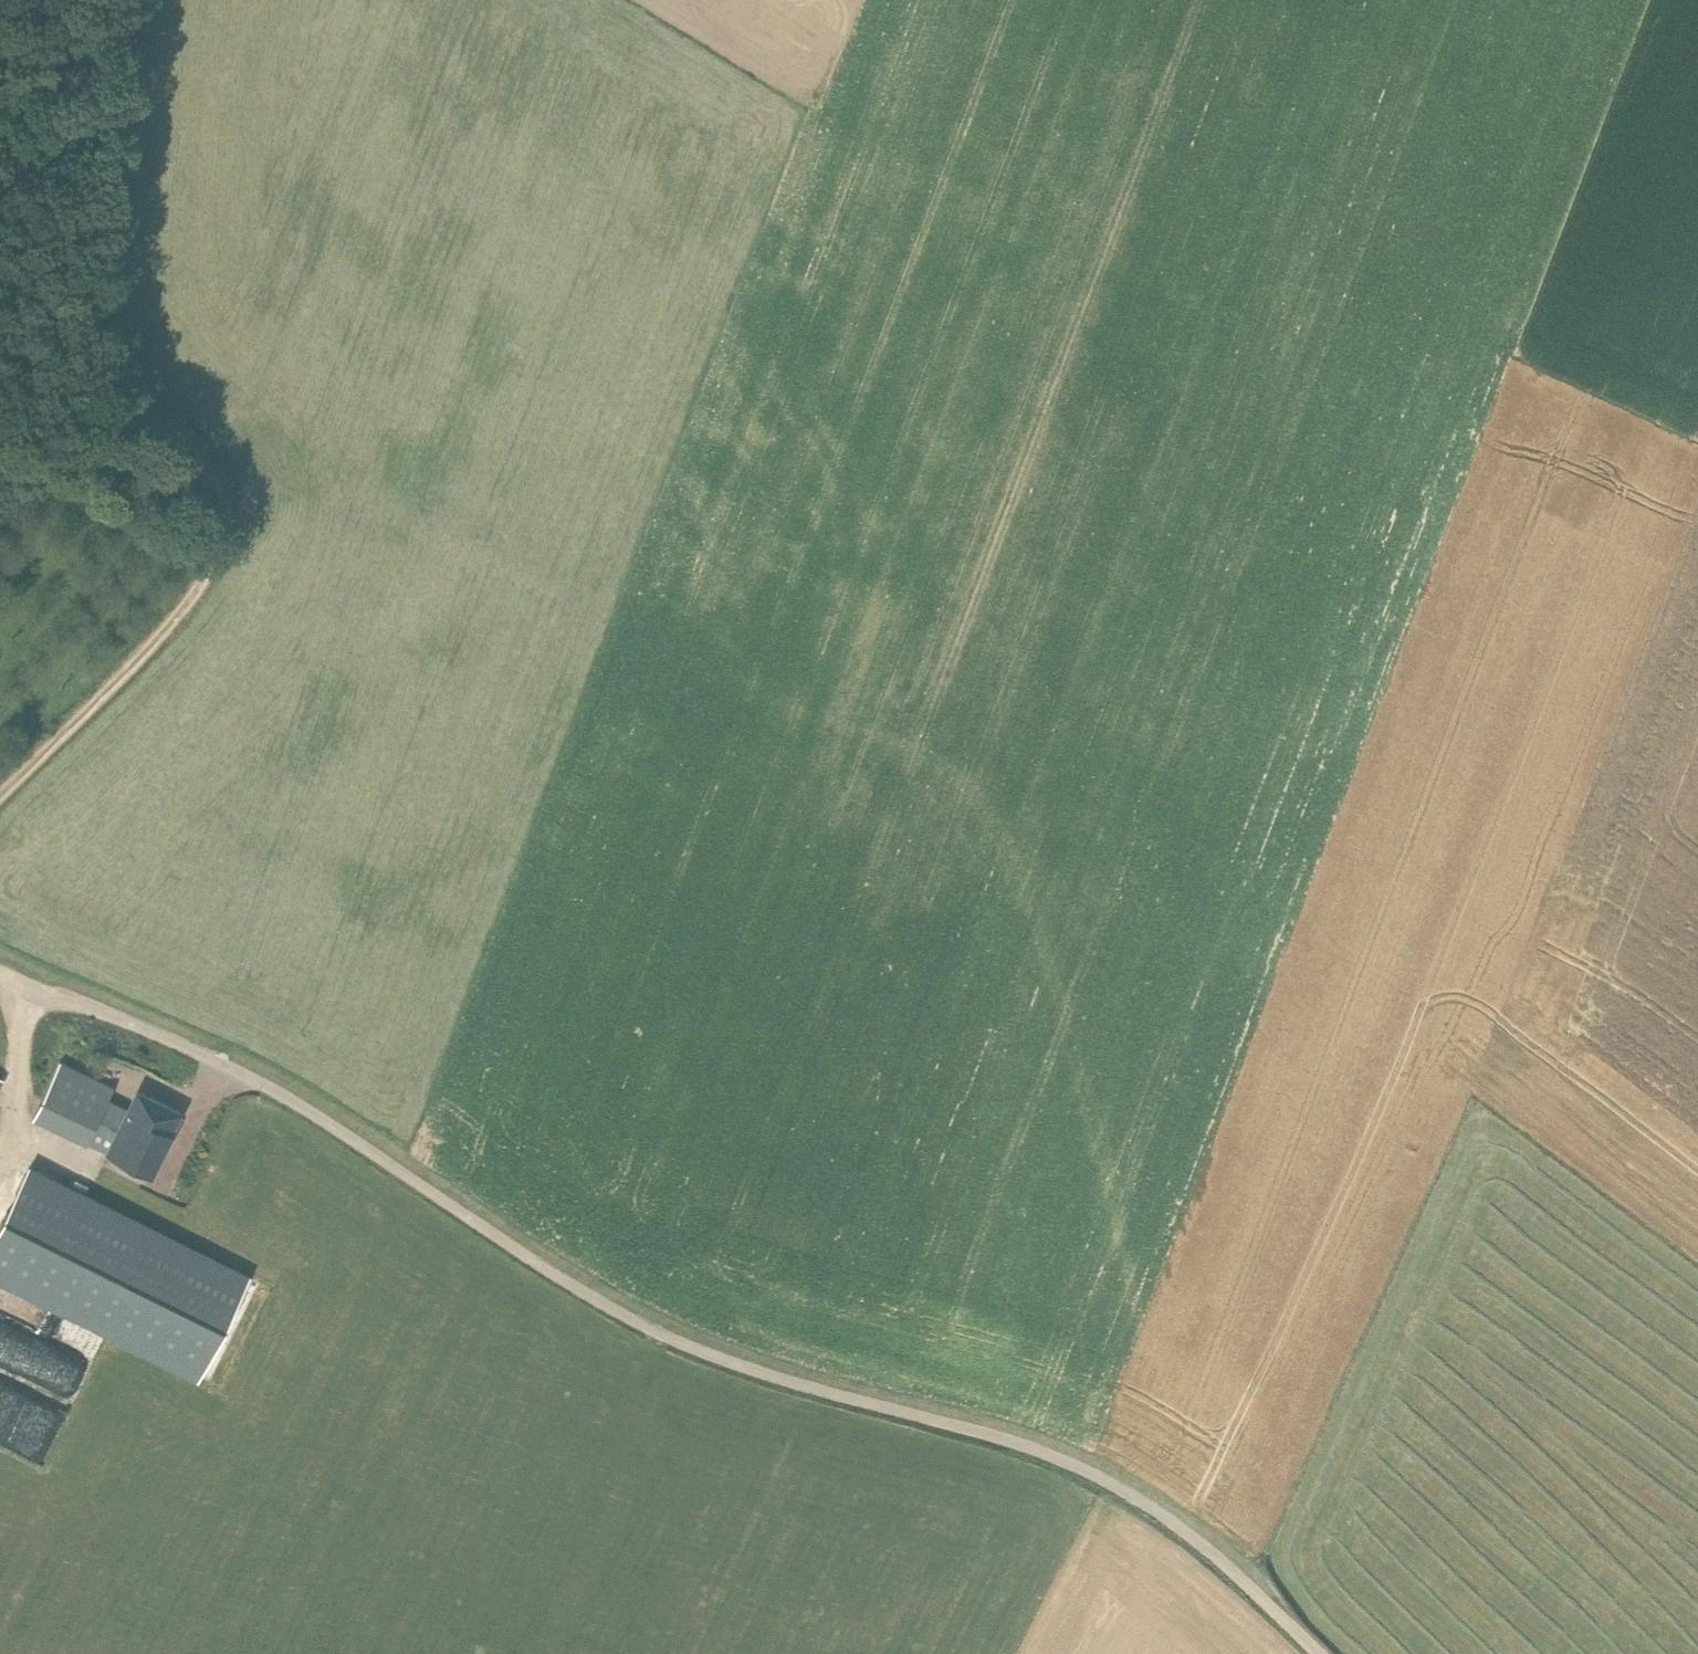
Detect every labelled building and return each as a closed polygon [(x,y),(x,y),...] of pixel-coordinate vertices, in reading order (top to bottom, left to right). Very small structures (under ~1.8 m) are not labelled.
[(87,1141),(109,1152),(151,1172),(181,1111),(139,1091),(130,1109),(108,1099),(114,1087),(60,1060),(33,1116),(87,1142),(87,1141)] [(200,1374),(248,1274),(27,1167),(0,1223),(0,1277),(200,1374)] [(48,1461),(67,1416),(33,1401),(36,1394),(0,1378),(0,1441),(48,1461)]
